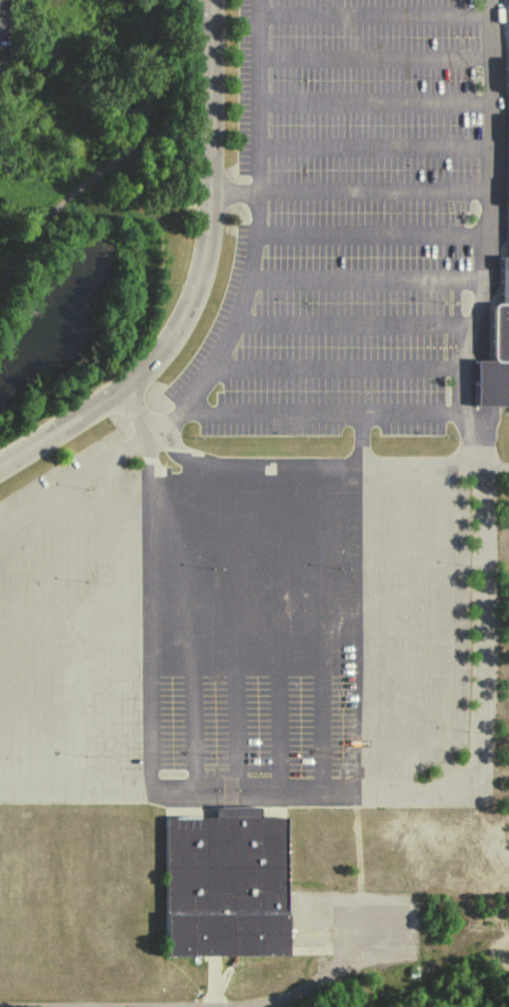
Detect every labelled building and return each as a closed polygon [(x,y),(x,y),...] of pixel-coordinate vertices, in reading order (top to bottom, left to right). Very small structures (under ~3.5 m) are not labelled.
[(502,259),(502,306),(485,306),(485,363),(469,363),(469,414),(508,414),(508,259),(502,259)] [(167,958),(169,820),(217,821),(217,810),(262,810),(262,819),(288,819),(286,960),(167,958)]
